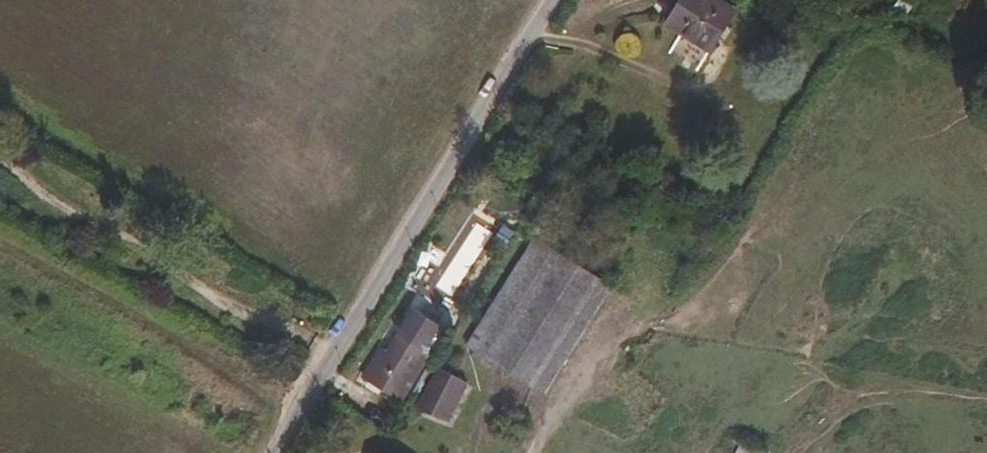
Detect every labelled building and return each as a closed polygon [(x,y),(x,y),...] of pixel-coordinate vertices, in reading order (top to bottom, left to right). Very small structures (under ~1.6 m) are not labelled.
[(735,8),(723,0),(681,0),(668,23),(711,48),(735,8)] [(574,321),(599,285),(543,242),(508,291),(471,344),(528,384),(574,321)] [(540,391),(610,292),(599,285),(574,321),(528,384),(540,391)] [(430,336),(439,323),(414,306),(398,332),(425,349),(433,339),(430,336)] [(399,396),(430,353),(425,349),(398,332),(385,352),(381,349),(364,373),(399,396)] [(444,418),(460,381),(428,365),(411,401),(444,418)] [(732,452),(758,452),(735,445),(732,452)]
